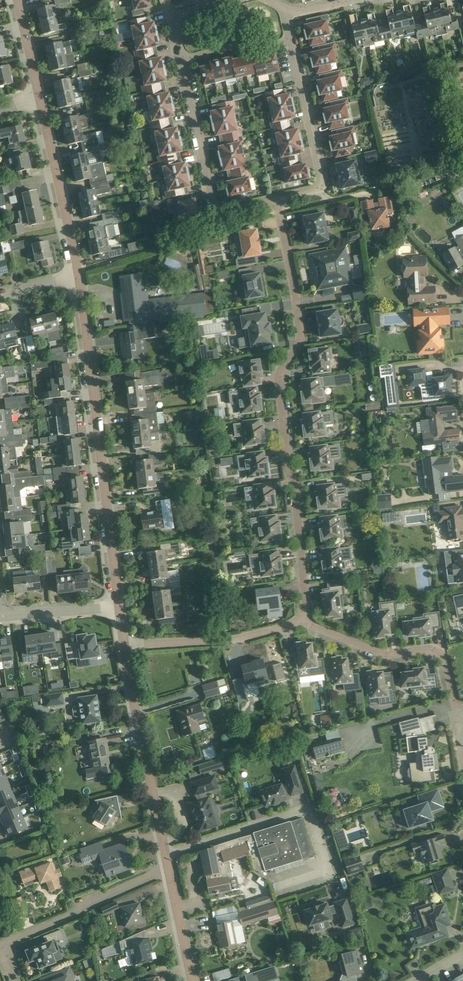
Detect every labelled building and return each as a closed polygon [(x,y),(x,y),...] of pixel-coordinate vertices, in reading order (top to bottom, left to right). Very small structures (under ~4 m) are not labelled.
[(135,10),(132,11),(133,17),(145,14),(143,8),(150,7),(149,0),(133,0),(135,10)] [(459,29),(456,17),(450,18),(447,3),(440,4),(441,10),(436,11),(436,9),(442,36),(447,34),(447,32),(459,29)] [(423,37),(420,25),(415,26),(410,5),(403,7),(404,13),(399,14),(399,12),(405,38),(410,37),(410,34),(416,33),(417,39),(423,37)] [(40,22),(56,19),(53,6),(38,9),(40,22)] [(442,36),(436,9),(435,9),(436,12),(431,13),(430,7),(423,8),(426,24),(420,25),(423,37),(436,35),(436,37),(442,36)] [(405,38),(399,12),(398,12),(399,14),(394,15),(393,9),(386,11),(389,26),(383,28),(386,40),(399,37),(399,40),(405,38)] [(369,47),(363,20),(363,23),(358,24),(356,14),(349,16),(356,47),(363,46),(363,48),(369,47)] [(386,40),(383,28),(378,29),(374,14),(367,15),(369,21),(364,22),(363,20),(369,47),(375,45),(374,43),(386,40)] [(306,31),(305,31),(307,40),(309,40),(311,46),(325,43),(323,36),(330,35),(326,21),(329,21),(328,15),(310,19),(312,25),(305,26),(306,31)] [(135,39),(158,34),(156,27),(155,27),(154,23),(147,24),(146,18),(128,22),(129,29),(132,28),(135,39)] [(40,22),(43,35),(66,30),(65,24),(57,26),(56,19),(40,22)] [(84,25),(69,28),(70,35),(82,32),(85,31),(84,25)] [(72,41),(84,39),(82,32),(70,35),(72,41)] [(124,42),(122,34),(115,36),(117,43),(124,42)] [(136,58),(153,54),(152,48),(159,46),(158,42),(159,41),(158,34),(135,39),(137,50),(134,51),(136,58)] [(72,54),(70,47),(69,42),(46,46),(49,59),(72,54)] [(317,74),(331,71),(330,64),(336,63),(333,50),(336,49),(334,43),(317,47),(318,53),(311,54),(312,59),(311,59),(313,68),(316,67),(317,74)] [(75,67),(73,61),(74,61),(72,54),(49,59),(52,71),(75,67)] [(142,75),(165,69),(164,62),(163,63),(162,58),(155,59),(153,54),(136,58),(137,64),(140,64),(142,75)] [(268,74),(279,72),(275,54),(264,57),(268,74)] [(257,77),(258,77),(253,56),(243,59),(247,76),(257,74),(257,77)] [(268,74),(264,57),(254,59),(253,56),(258,77),(268,74)] [(231,58),(221,61),(226,81),(236,79),(231,58)] [(247,76),(243,59),(232,61),(232,58),(231,58),(236,79),(247,76)] [(215,84),(226,81),(221,61),(210,63),(215,84)] [(89,63),(77,65),(78,72),(91,69),(89,63)] [(204,86),(215,84),(210,63),(211,66),(200,68),(204,86)] [(0,68),(0,87),(12,84),(8,66),(0,68)] [(80,78),(81,78),(92,75),(92,74),(91,69),(78,72),(80,78)] [(143,93),(161,89),(160,83),(167,81),(166,77),(167,77),(165,69),(142,75),(145,85),(142,86),(143,93)] [(324,102),(338,99),(336,92),(342,91),(339,78),(342,77),(340,71),(323,75),(324,80),(318,82),(319,87),(317,87),(319,96),(322,95),(324,102)] [(77,78),(54,83),(57,96),(80,91),(84,90),(82,82),(78,83),(77,78)] [(369,78),(360,80),(361,87),(371,85),(369,78)] [(150,110),(173,105),(171,97),(170,98),(169,93),(162,95),(161,89),(143,93),(145,99),(148,99),(150,110)] [(271,111),(294,106),(292,99),(291,99),(290,95),(283,96),(282,90),(264,94),(266,101),(268,100),(271,111)] [(80,91),(57,96),(60,108),(83,104),(82,98),(80,91)] [(330,130),(344,126),(342,120),(348,119),(346,106),(348,105),(347,98),(329,102),(331,108),(324,110),(325,115),(324,115),(326,124),(328,123),(330,130)] [(87,109),(102,105),(101,99),(85,102),(87,109)] [(212,125),(235,120),(233,108),(236,108),(234,101),(216,105),(218,111),(211,113),(212,117),(211,118),(212,125)] [(88,115),(104,111),(102,105),(87,109),(88,115)] [(151,128),(169,124),(167,118),(174,117),(173,112),(175,112),(173,105),(150,110),(153,121),(150,121),(151,128)] [(272,129),(290,125),(288,120),(295,118),(294,113),(295,113),(294,106),(271,111),(273,122),(271,123),(272,129)] [(89,127),(87,121),(86,115),(62,120),(65,132),(89,127)] [(132,119),(126,121),(127,127),(134,126),(132,119)] [(224,141),(242,136),(241,130),(238,131),(235,120),(212,125),(214,132),(215,132),(216,136),(223,135),(224,141)] [(158,145),(181,140),(179,133),(178,133),(177,128),(170,130),(169,124),(151,128),(153,134),(156,134),(158,145)] [(279,146),(302,141),(300,134),(299,134),(298,130),(291,131),(290,125),(272,129),(274,136),(276,135),(279,146)] [(354,129),(353,126),(336,130),(337,136),(330,138),(331,143),(330,143),(332,152),(335,151),(336,157),(350,154),(349,148),(355,146),(352,134),(355,133),(354,129)] [(25,141),(21,127),(10,129),(0,132),(0,133),(1,139),(9,137),(10,145),(14,144),(25,141)] [(82,136),(81,129),(89,127),(65,132),(68,145),(81,142),(82,148),(99,145),(96,133),(82,136)] [(220,160),(243,155),(241,144),(243,143),(242,136),(224,141),(225,146),(219,148),(220,153),(218,153),(220,160)] [(159,163),(176,159),(175,153),(182,152),(181,147),(182,147),(181,140),(158,145),(161,156),(158,156),(159,163)] [(280,164),(298,161),(297,155),(304,153),(303,153),(302,149),(304,148),(302,141),(279,146),(281,157),(279,158),(280,164)] [(99,145),(82,148),(84,154),(71,157),(74,170),(103,163),(99,145)] [(18,172),(31,169),(28,154),(21,156),(19,150),(8,153),(9,159),(5,160),(7,167),(16,165),(18,172)] [(378,159),(376,150),(364,153),(366,161),(378,159)] [(232,176),(250,172),(248,165),(246,166),(243,155),(220,160),(221,167),(223,167),(224,171),(230,170),(232,176)] [(166,180),(189,175),(187,168),(186,168),(185,164),(178,165),(176,159),(159,163),(161,170),(163,169),(166,180)] [(287,183),(308,179),(310,178),(308,169),(307,170),(306,165),(299,166),(298,161),(280,164),(282,171),(284,170),(287,183)] [(361,167),(357,168),(356,161),(337,166),(339,174),(338,175),(339,180),(340,180),(342,189),(361,185),(359,178),(364,176),(361,167)] [(103,163),(74,170),(76,182),(89,179),(91,185),(114,180),(113,174),(106,176),(103,163)] [(228,197),(231,196),(251,192),(249,179),(251,178),(250,172),(232,176),(233,182),(226,183),(227,188),(226,188),(228,197)] [(168,191),(164,192),(166,199),(185,195),(183,188),(188,187),(190,187),(189,182),(190,182),(189,175),(166,180),(168,191)] [(92,191),(79,194),(82,206),(98,203),(96,196),(110,193),(109,187),(108,187),(107,184),(115,182),(114,180),(91,185),(92,191)] [(8,183),(0,184),(0,207),(7,206),(4,194),(13,192),(14,197),(15,196),(17,203),(25,201),(27,210),(18,212),(40,207),(36,191),(24,194),(22,186),(9,189),(8,183)] [(194,201),(185,203),(183,197),(168,200),(169,206),(179,204),(183,224),(199,220),(194,201)] [(362,215),(369,214),(370,217),(366,222),(371,226),(372,230),(377,229),(382,233),(385,228),(390,227),(387,213),(393,212),(390,197),(379,200),(379,205),(373,206),(372,200),(360,203),(362,215)] [(141,208),(150,206),(149,200),(140,202),(141,208)] [(82,206),(85,219),(101,215),(98,203),(82,206)] [(22,228),(43,223),(40,207),(18,212),(20,219),(18,219),(19,224),(9,226),(11,236),(24,234),(22,228)] [(352,221),(356,220),(359,220),(357,208),(350,209),(352,221)] [(114,212),(102,215),(103,221),(115,218),(114,212)] [(303,217),(301,218),(302,225),(305,224),(305,225),(306,231),(326,227),(323,213),(303,217)] [(90,243),(108,239),(117,237),(114,225),(121,223),(119,217),(115,218),(103,221),(105,227),(87,230),(90,243)] [(309,245),(329,241),(326,227),(306,231),(307,236),(305,237),(306,244),(309,244),(309,245)] [(239,259),(236,260),(238,267),(257,264),(256,255),(260,254),(256,231),(255,231),(255,230),(249,231),(250,232),(241,234),(242,241),(236,242),(239,259)] [(161,233),(162,237),(162,239),(172,237),(172,234),(171,231),(161,233)] [(361,231),(347,234),(349,242),(363,240),(361,231)] [(403,231),(398,236),(404,242),(409,236),(403,231)] [(456,241),(459,247),(455,249),(454,248),(443,254),(452,271),(462,265),(462,263),(461,260),(462,259),(462,237),(456,241)] [(109,247),(108,239),(90,243),(93,256),(106,253),(105,248),(109,247)] [(8,241),(1,243),(3,253),(3,254),(11,252),(9,244),(8,244),(8,241)] [(10,244),(9,244),(11,252),(21,250),(21,249),(19,242),(10,244)] [(33,245),(37,262),(41,261),(43,267),(54,264),(52,258),(51,258),(48,242),(33,245)] [(112,252),(109,252),(110,258),(122,255),(120,249),(112,251),(112,252)] [(343,252),(314,258),(320,286),(348,280),(343,252)] [(3,253),(1,253),(1,255),(0,256),(0,275),(8,273),(3,253)] [(354,256),(356,265),(363,264),(361,255),(354,256)] [(408,303),(425,302),(435,302),(434,288),(424,289),(424,276),(427,275),(426,258),(412,258),(412,260),(403,260),(403,265),(402,265),(401,267),(401,272),(403,273),(404,273),(404,279),(408,278),(408,288),(407,288),(408,303)] [(199,265),(193,266),(195,277),(201,275),(199,265)] [(205,266),(200,267),(202,275),(215,273),(214,265),(205,266)] [(252,275),(251,268),(239,270),(240,278),(243,277),(245,288),(242,289),(244,300),(264,296),(260,274),(252,275)] [(219,281),(230,278),(228,269),(217,272),(219,281)] [(193,319),(206,317),(204,297),(203,294),(147,301),(146,291),(143,291),(141,275),(125,276),(127,294),(122,295),(125,321),(130,321),(131,325),(141,323),(141,325),(172,321),(193,319)] [(366,284),(351,287),(354,301),(369,297),(366,284)] [(210,296),(204,297),(206,317),(209,317),(212,315),(214,315),(210,296)] [(337,310),(334,311),(333,305),(323,307),(324,313),(318,314),(319,323),(318,323),(319,328),(320,328),(321,337),(341,334),(339,327),(342,326),(343,325),(344,323),(344,320),(342,319),(340,318),(338,318),(337,310)] [(271,333),(269,324),(268,324),(269,325),(267,325),(265,314),(261,315),(260,307),(242,310),(243,318),(242,318),(244,328),(245,328),(246,338),(237,339),(240,349),(252,347),(270,344),(268,333),(270,332),(270,333),(271,333)] [(417,354),(433,353),(443,353),(443,340),(440,340),(440,331),(437,331),(437,324),(449,324),(448,309),(413,311),(414,327),(421,327),(421,330),(418,331),(418,337),(420,337),(420,341),(416,341),(417,354)] [(47,333),(49,343),(61,340),(55,314),(43,317),(46,333),(47,333)] [(32,327),(29,328),(30,335),(33,334),(34,336),(46,333),(43,317),(30,320),(32,327)] [(129,333),(121,334),(124,360),(124,361),(141,359),(141,358),(139,340),(163,337),(162,330),(173,329),(172,321),(141,325),(128,326),(129,333)] [(25,337),(17,339),(14,324),(1,327),(6,349),(7,349),(6,348),(21,345),(23,355),(29,353),(25,337)] [(370,324),(357,326),(358,335),(372,333),(370,324)] [(29,353),(36,352),(32,336),(25,337),(29,353)] [(52,361),(68,359),(67,352),(64,353),(63,348),(63,347),(53,349),(50,350),(52,361)] [(331,359),(330,348),(309,351),(311,364),(313,363),(315,373),(330,371),(329,365),(330,365),(329,359),(331,359)] [(52,380),(70,378),(68,359),(52,361),(30,363),(32,372),(37,371),(37,369),(50,367),(52,380)] [(260,361),(239,363),(240,374),(242,374),(243,379),(244,379),(245,386),(260,384),(260,378),(259,377),(262,377),(261,373),(260,361)] [(187,364),(188,374),(198,373),(197,363),(187,364)] [(7,385),(6,372),(14,371),(14,366),(0,367),(0,386),(7,385)] [(408,376),(407,377),(408,388),(419,386),(419,388),(421,389),(422,390),(423,390),(433,389),(434,397),(445,395),(452,395),(451,383),(450,379),(452,379),(452,374),(443,375),(444,377),(433,379),(432,375),(427,376),(426,373),(425,373),(425,369),(407,371),(408,376)] [(140,380),(126,382),(128,396),(144,394),(144,387),(159,385),(159,384),(158,370),(141,373),(139,374),(140,380)] [(400,411),(396,376),(382,377),(386,409),(387,408),(387,413),(400,411)] [(66,391),(72,390),(70,378),(52,380),(53,392),(43,393),(44,394),(43,394),(43,400),(44,400),(57,398),(67,397),(66,391)] [(304,391),(302,392),(303,404),(324,401),(322,390),(321,391),(320,386),(323,386),(322,379),(303,381),(304,391)] [(2,394),(8,393),(7,385),(0,386),(0,399),(2,399),(2,394)] [(230,392),(229,392),(231,404),(239,403),(240,414),(252,412),(262,411),(260,398),(260,395),(257,395),(256,388),(247,390),(238,391),(238,389),(230,390),(230,392)] [(156,413),(154,400),(155,400),(154,393),(144,394),(128,396),(130,410),(143,409),(144,414),(156,413)] [(4,398),(5,404),(28,402),(28,396),(4,398)] [(73,402),(61,404),(58,404),(57,398),(44,400),(45,406),(55,405),(56,417),(62,417),(75,415),(73,402)] [(5,404),(6,410),(29,408),(28,402),(5,404)] [(380,409),(379,403),(365,404),(366,411),(380,409)] [(421,422),(416,423),(418,433),(422,433),(422,435),(423,435),(424,446),(442,443),(443,453),(459,451),(458,441),(460,441),(458,430),(447,431),(444,432),(443,422),(458,420),(456,406),(437,409),(437,408),(427,409),(428,420),(420,421),(421,422)] [(223,408),(214,409),(216,424),(224,423),(223,408)] [(13,422),(11,410),(0,411),(0,424),(13,422)] [(133,436),(159,433),(158,424),(165,424),(163,412),(156,413),(144,414),(144,420),(131,422),(133,436)] [(319,414),(319,413),(304,415),(306,425),(303,425),(305,438),(326,435),(324,425),(333,424),(331,413),(319,414)] [(77,434),(75,415),(62,417),(56,417),(58,436),(62,435),(77,434)] [(244,424),(235,425),(236,437),(243,436),(244,446),(265,443),(263,431),(263,427),(260,428),(260,421),(244,423),(244,424)] [(0,424),(0,443),(25,440),(28,440),(27,434),(22,435),(14,436),(13,422),(0,424)] [(161,452),(159,440),(160,440),(159,433),(133,436),(134,450),(147,448),(148,454),(161,452)] [(65,441),(63,441),(62,435),(58,436),(49,437),(50,443),(59,442),(61,455),(67,454),(79,453),(78,440),(65,442),(65,441)] [(17,460),(15,448),(23,447),(23,444),(26,444),(25,440),(0,443),(0,462),(17,460)] [(327,447),(327,446),(311,448),(313,459),(310,459),(312,471),(333,469),(331,458),(340,457),(338,446),(327,447)] [(137,475),(154,473),(153,466),(162,465),(161,452),(148,454),(149,460),(136,462),(137,475)] [(66,467),(81,465),(79,453),(67,454),(61,455),(62,467),(66,467)] [(248,478),(269,475),(267,460),(264,460),(263,453),(248,455),(248,456),(238,458),(240,470),(247,469),(248,478)] [(462,491),(462,476),(451,477),(450,471),(453,470),(451,457),(437,459),(437,458),(423,459),(426,487),(429,487),(430,495),(442,493),(442,492),(446,492),(446,493),(462,491)] [(233,465),(232,458),(221,459),(222,467),(233,465)] [(0,462),(0,475),(2,475),(3,481),(9,480),(33,478),(33,477),(32,473),(30,471),(26,472),(19,473),(17,460),(0,462)] [(363,462),(365,470),(372,469),(371,461),(363,462)] [(43,476),(67,473),(66,467),(62,467),(44,470),(44,476),(43,476)] [(220,478),(219,468),(211,469),(212,479),(220,478)] [(154,473),(137,475),(139,489),(143,489),(152,488),(153,495),(165,493),(164,480),(163,472),(154,473)] [(67,473),(54,475),(54,480),(54,481),(64,480),(65,492),(84,490),(82,477),(80,478),(80,477),(67,479),(67,473)] [(44,486),(43,476),(33,477),(33,478),(9,480),(10,486),(0,487),(0,491),(1,500),(21,498),(20,492),(26,488),(44,486)] [(255,488),(245,489),(247,500),(254,499),(255,510),(276,507),(274,494),(274,491),(271,491),(270,484),(255,487),(255,488)] [(345,484),(334,486),(334,485),(318,487),(320,497),(317,497),(319,510),(340,507),(338,497),(347,496),(345,484)] [(73,504),(85,503),(84,490),(65,492),(67,505),(57,506),(58,512),(71,511),(71,505),(73,504)] [(178,491),(179,498),(188,496),(187,490),(178,491)] [(391,494),(376,495),(377,511),(392,509),(391,494)] [(18,517),(31,515),(31,509),(22,510),(21,498),(1,500),(3,513),(18,511),(18,517)] [(144,529),(161,527),(164,526),(165,530),(174,529),(170,500),(155,502),(157,512),(142,514),(144,529)] [(433,505),(434,513),(437,512),(438,523),(446,522),(447,533),(446,533),(447,541),(454,540),(459,540),(459,542),(462,541),(462,509),(460,510),(460,507),(461,507),(461,506),(448,508),(448,511),(444,511),(440,512),(439,504),(433,505)] [(71,511),(58,512),(58,513),(59,513),(59,514),(59,518),(68,517),(69,526),(68,526),(69,530),(70,530),(88,528),(87,515),(82,515),(81,509),(71,511)] [(5,537),(25,535),(23,523),(32,522),(31,515),(18,517),(19,523),(4,525),(5,537)] [(252,520),(253,527),(258,526),(261,542),(273,540),(274,544),(282,543),(281,539),(280,526),(279,522),(277,523),(276,516),(252,520)] [(323,529),(320,529),(322,542),(343,539),(341,528),(346,528),(345,517),(337,518),(337,516),(321,519),(322,525),(323,529)] [(72,542),(62,543),(63,550),(78,548),(80,548),(80,542),(90,540),(88,528),(70,530),(72,542)] [(25,535),(5,537),(6,545),(7,550),(18,549),(19,549),(19,555),(24,554),(24,555),(36,553),(35,547),(34,547),(33,534),(25,535)] [(380,549),(379,541),(370,542),(370,550),(380,549)] [(165,557),(181,555),(179,543),(159,545),(160,551),(147,553),(149,567),(166,565),(165,557)] [(78,548),(80,557),(92,555),(91,546),(80,548),(78,548)] [(339,550),(339,548),(323,551),(325,561),(322,561),(324,574),(345,571),(343,561),(352,559),(351,548),(339,550)] [(444,552),(446,567),(452,566),(454,575),(447,576),(448,584),(462,582),(462,550),(444,552)] [(46,563),(48,575),(57,574),(54,551),(45,552),(46,563)] [(278,558),(277,551),(262,554),(262,555),(250,556),(252,568),(261,566),(262,577),(283,574),(281,558),(278,558)] [(24,561),(24,555),(24,554),(19,555),(8,556),(8,563),(24,561)] [(26,577),(28,592),(41,590),(39,576),(48,575),(46,563),(41,564),(40,564),(40,569),(33,570),(34,576),(26,577)] [(89,574),(88,574),(88,569),(83,565),(79,569),(72,570),(75,592),(91,590),(89,574)] [(165,585),(179,583),(178,571),(167,572),(166,565),(149,567),(151,581),(164,579),(165,585)] [(59,593),(75,592),(72,570),(64,571),(64,577),(57,578),(59,593)] [(25,571),(13,572),(14,579),(13,579),(15,591),(15,593),(28,592),(26,577),(25,571)] [(326,605),(328,617),(333,616),(333,618),(341,617),(340,607),(343,607),(341,596),(344,596),(342,581),(328,583),(329,590),(323,591),(324,594),(322,595),(324,605),(326,605)] [(155,606),(171,604),(171,597),(181,595),(179,583),(165,585),(166,591),(153,593),(155,606)] [(281,613),(278,588),(256,591),(257,605),(267,604),(268,615),(281,613)] [(454,597),(458,616),(462,615),(462,596),(454,597)] [(187,622),(187,617),(194,616),(193,612),(195,611),(194,607),(193,607),(192,601),(182,602),(183,610),(172,612),(171,604),(155,606),(157,620),(170,619),(171,624),(187,622)] [(374,616),(371,616),(373,628),(375,627),(377,638),(385,637),(384,634),(390,634),(388,622),(387,617),(390,617),(396,616),(395,602),(380,604),(381,612),(373,613),(374,616)] [(414,622),(404,623),(405,631),(407,631),(408,636),(420,635),(424,634),(424,637),(431,636),(430,634),(434,634),(434,628),(440,627),(438,613),(424,615),(424,618),(414,619),(414,622)] [(39,634),(42,654),(50,653),(51,659),(63,657),(61,643),(55,644),(53,634),(47,634),(47,632),(39,634)] [(42,654),(39,634),(32,635),(32,637),(26,638),(27,648),(21,649),(23,663),(35,661),(34,655),(42,654)] [(68,660),(81,658),(82,660),(98,657),(98,656),(100,655),(99,646),(97,647),(95,636),(87,637),(86,635),(78,637),(79,644),(65,646),(68,660)] [(3,663),(14,661),(10,638),(0,639),(0,644),(3,663)] [(306,645),(306,643),(298,644),(299,654),(296,655),(298,666),(301,666),(301,669),(309,668),(310,676),(324,674),(323,660),(316,661),(315,656),(313,656),(311,645),(306,645)] [(341,658),(333,659),(335,670),(332,670),(333,681),(336,681),(337,684),(344,683),(345,691),(360,689),(358,675),(351,676),(351,671),(348,671),(347,660),(342,660),(341,658)] [(253,662),(241,666),(247,684),(256,681),(257,685),(269,681),(262,659),(253,661),(253,662)] [(423,691),(437,689),(435,675),(429,676),(428,670),(424,670),(424,669),(413,670),(414,673),(402,674),(403,680),(400,680),(401,688),(412,686),(412,689),(423,688),(423,691)] [(384,685),(382,673),(377,674),(376,672),(369,673),(370,683),(367,684),(369,695),(371,694),(372,697),(380,696),(381,704),(395,702),(393,688),(387,689),(386,685),(384,685)] [(207,697),(229,690),(226,679),(203,686),(207,697)] [(239,702),(247,700),(240,679),(233,681),(239,702)] [(37,685),(23,686),(23,694),(37,693),(37,685)] [(7,692),(8,699),(19,698),(18,691),(7,692)] [(64,705),(63,693),(44,696),(45,708),(64,705)] [(73,717),(75,718),(81,717),(82,725),(87,724),(88,725),(96,724),(95,723),(101,722),(97,696),(78,698),(79,706),(74,707),(72,709),(73,717)] [(184,736),(200,731),(197,722),(205,720),(200,705),(181,711),(182,716),(179,717),(184,736)] [(342,726),(340,712),(331,713),(331,716),(333,727),(342,726)] [(434,748),(428,747),(427,735),(426,735),(426,733),(436,730),(432,716),(435,716),(435,715),(425,718),(419,719),(419,718),(399,723),(402,735),(406,734),(406,738),(408,753),(415,752),(416,763),(410,764),(410,767),(409,769),(407,771),(408,776),(410,779),(412,779),(412,782),(431,780),(430,772),(439,770),(437,754),(433,754),(433,753),(434,753),(435,752),(435,751),(435,750),(435,749),(434,748)] [(333,727),(331,716),(321,717),(322,728),(333,727)] [(316,760),(345,752),(341,737),(313,745),(316,760)] [(105,739),(89,742),(94,768),(98,767),(100,775),(101,775),(110,773),(106,748),(107,748),(105,739)] [(287,750),(278,753),(283,767),(292,764),(287,750)] [(50,757),(43,758),(46,775),(53,774),(50,757)] [(223,757),(200,765),(203,774),(226,766),(223,757)] [(302,792),(294,767),(283,770),(287,784),(281,786),(281,785),(261,792),(265,806),(273,804),(273,805),(279,803),(278,802),(286,800),(284,796),(290,794),(291,796),(302,792)] [(199,831),(216,826),(213,816),(217,814),(218,812),(217,808),(215,807),(211,809),(207,797),(205,792),(220,787),(216,776),(191,784),(195,796),(198,794),(200,800),(187,804),(191,816),(194,815),(199,831)] [(6,778),(0,780),(0,792),(10,788),(6,778)] [(10,788),(0,792),(0,804),(14,798),(10,788)] [(409,828),(433,821),(430,811),(434,810),(444,807),(438,790),(418,796),(421,805),(404,810),(404,813),(402,815),(401,817),(400,819),(400,821),(401,823),(403,825),(406,826),(409,826),(409,828)] [(122,818),(118,802),(117,796),(95,800),(95,801),(97,801),(98,804),(101,806),(93,818),(107,827),(114,815),(117,817),(121,816),(121,818),(122,818)] [(14,798),(0,804),(0,815),(18,808),(14,798)] [(18,808),(0,815),(4,825),(22,818),(18,808)] [(27,829),(22,818),(4,825),(9,836),(27,829)] [(253,834),(244,837),(250,855),(249,855),(253,868),(253,869),(261,873),(261,872),(264,871),(269,869),(270,873),(271,873),(272,874),(273,874),(276,873),(274,868),(309,857),(309,858),(314,857),(313,855),(302,819),(291,822),(253,834)] [(335,836),(339,850),(346,848),(341,834),(335,836)] [(425,864),(442,858),(440,852),(441,851),(439,845),(446,843),(443,835),(412,845),(414,853),(421,851),(425,864)] [(214,848),(201,851),(206,876),(207,882),(209,895),(231,890),(229,879),(233,878),(230,861),(249,855),(250,855),(244,837),(218,845),(214,847),(214,848)] [(131,867),(123,845),(104,851),(100,842),(80,849),(81,853),(79,854),(83,865),(93,861),(102,858),(108,875),(131,867)] [(348,875),(364,870),(359,855),(343,860),(348,875)] [(67,857),(60,859),(62,866),(69,863),(67,857)] [(25,871),(20,873),(24,884),(37,879),(39,882),(40,882),(41,884),(47,881),(50,892),(62,888),(58,877),(62,876),(59,869),(56,871),(53,863),(37,869),(36,867),(29,869),(28,868),(25,870),(25,871)] [(440,895),(440,894),(454,890),(447,870),(438,873),(437,872),(431,874),(435,886),(436,885),(440,895)] [(271,894),(245,903),(247,910),(274,902),(271,894)] [(20,917),(28,914),(23,903),(26,902),(24,896),(13,900),(20,917)] [(373,907),(369,896),(358,900),(362,911),(373,907)] [(307,919),(309,926),(332,919),(330,914),(337,912),(342,928),(354,924),(346,899),(334,903),(335,906),(328,908),(327,904),(318,907),(318,906),(313,908),(304,911),(305,913),(304,914),(306,919),(307,919)] [(276,901),(274,902),(238,914),(240,920),(217,925),(221,948),(236,945),(236,944),(246,942),(243,926),(268,918),(279,914),(276,901)] [(101,909),(104,915),(119,908),(116,902),(101,909)] [(136,927),(136,926),(146,924),(143,914),(142,914),(140,903),(120,908),(124,928),(135,926),(136,927)] [(449,921),(444,905),(435,908),(434,903),(421,908),(426,922),(421,924),(423,928),(407,934),(412,948),(420,945),(420,944),(424,942),(425,943),(438,939),(435,929),(444,926),(443,923),(449,921)] [(215,911),(216,917),(238,913),(237,905),(215,911)] [(270,925),(282,921),(280,914),(268,918),(270,925)] [(361,927),(348,931),(350,938),(351,940),(364,937),(361,927)] [(37,969),(46,966),(47,967),(49,966),(49,965),(55,962),(51,953),(60,950),(56,941),(64,938),(61,930),(44,937),(47,944),(40,947),(40,946),(32,949),(32,950),(27,952),(31,961),(34,960),(37,969)] [(134,965),(152,961),(149,948),(152,947),(150,939),(147,940),(145,930),(120,942),(122,950),(129,948),(131,956),(130,956),(130,957),(126,958),(128,966),(134,965)] [(365,946),(363,939),(355,942),(357,949),(365,946)] [(361,963),(357,950),(341,955),(343,960),(339,961),(342,974),(339,980),(357,980),(355,975),(363,973),(361,963)] [(283,962),(294,958),(291,951),(280,955),(283,962)] [(299,961),(302,968),(310,965),(307,958),(299,961)] [(90,959),(82,962),(85,969),(93,966),(90,959)] [(278,978),(274,966),(245,975),(247,980),(270,980),(278,978)] [(231,977),(229,968),(212,973),(214,980),(217,980),(231,977)] [(68,979),(72,977),(69,969),(53,975),(56,980),(68,980),(68,979)] [(158,977),(157,977),(155,969),(138,976),(139,980),(159,980),(158,977)]
